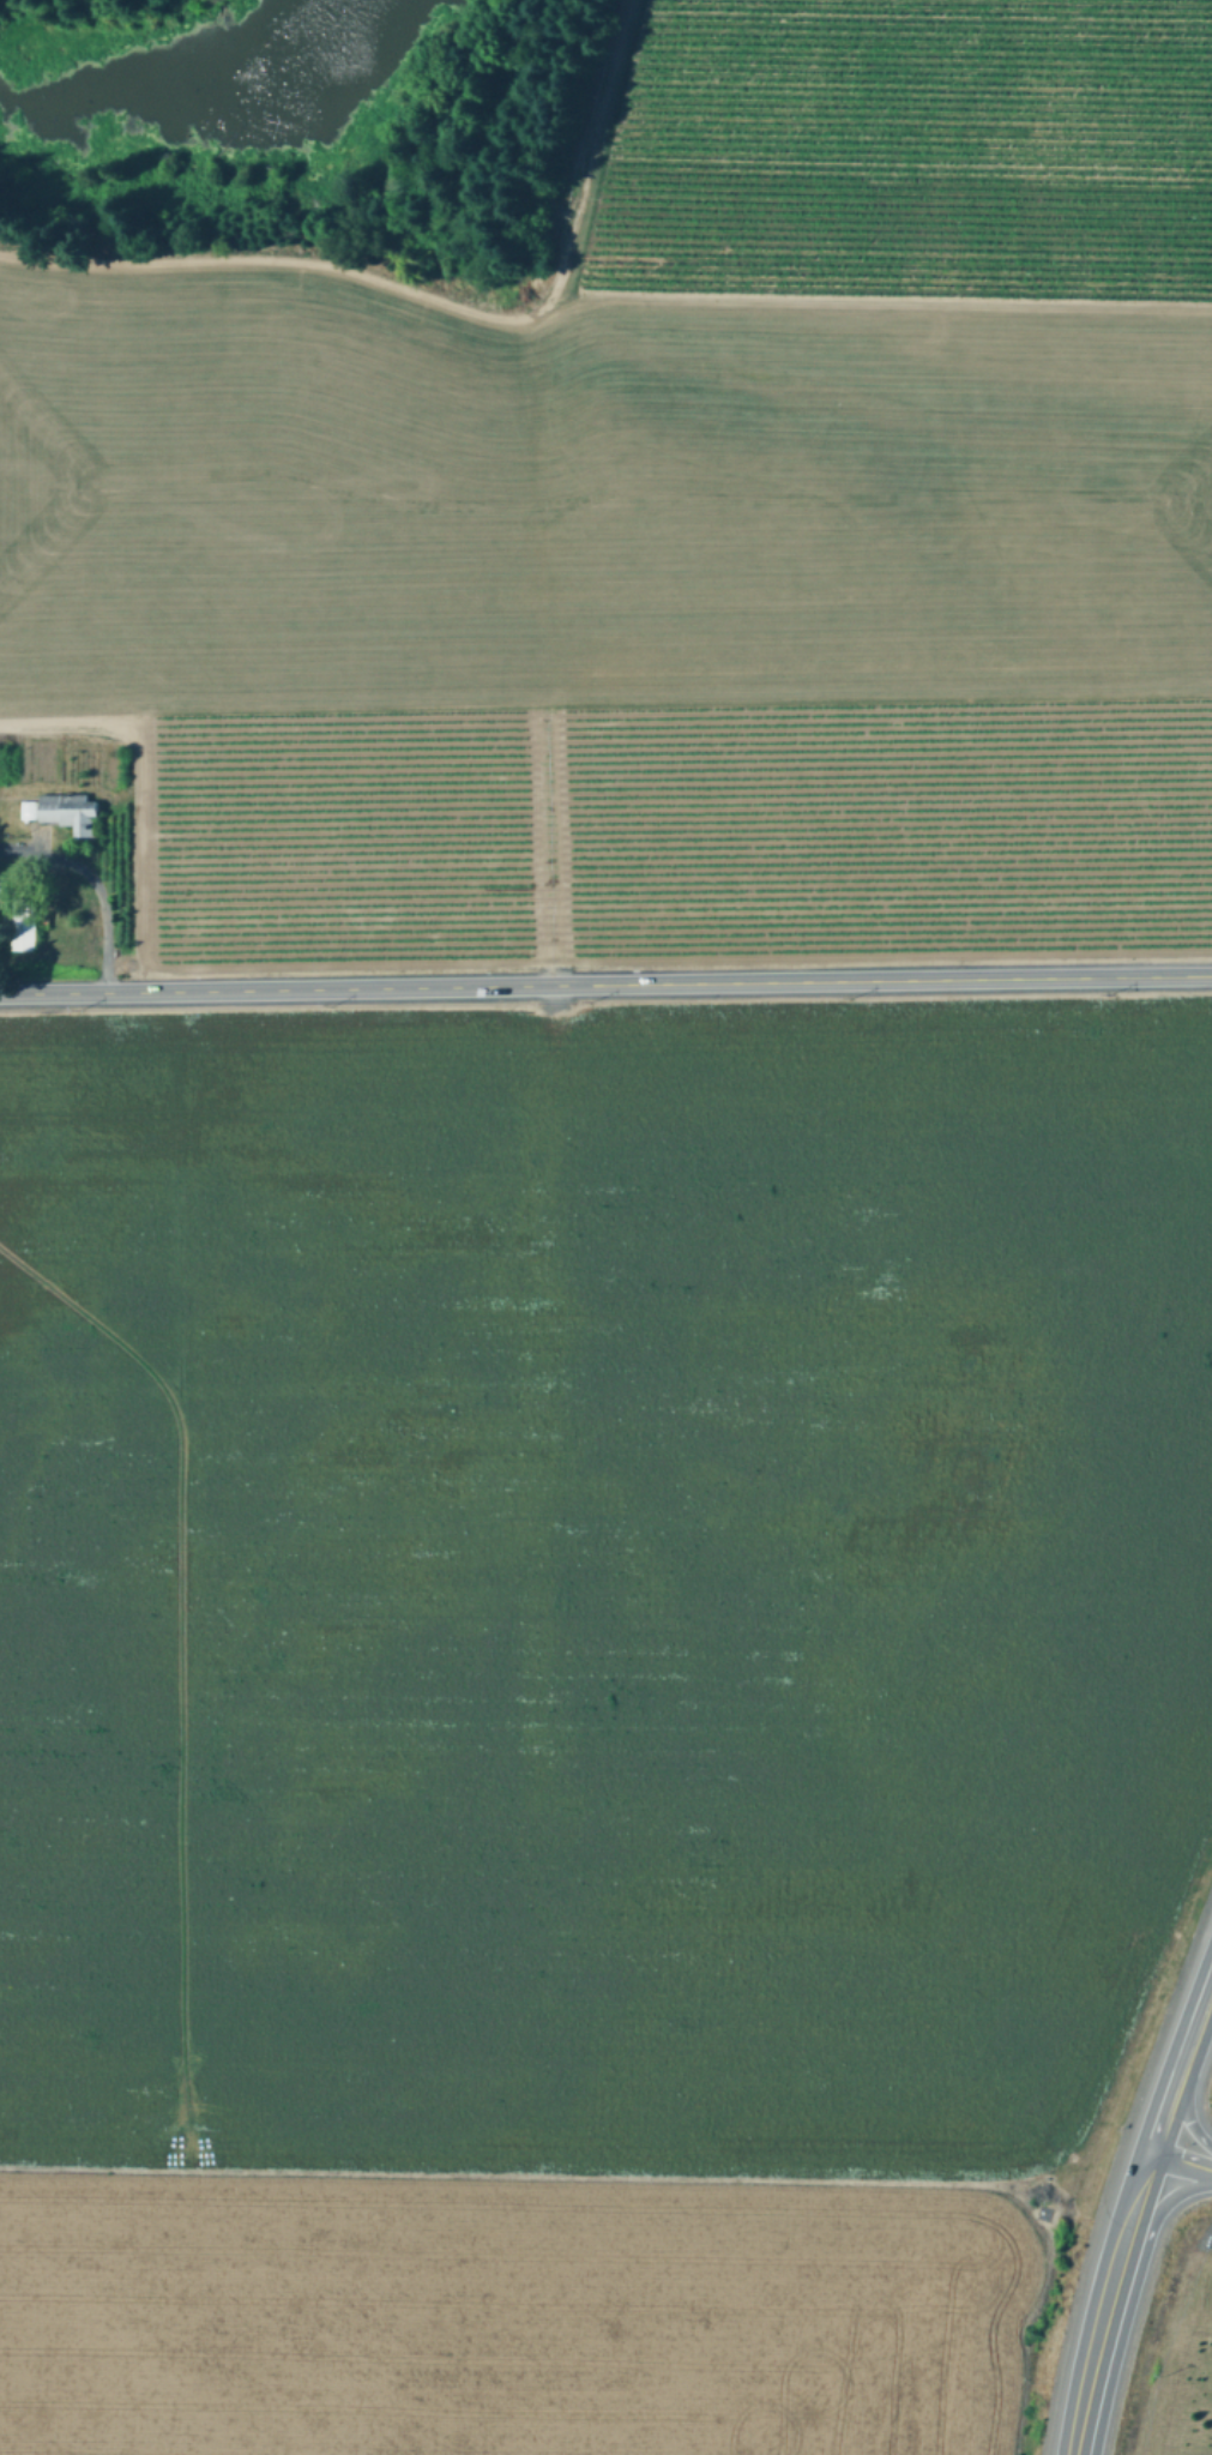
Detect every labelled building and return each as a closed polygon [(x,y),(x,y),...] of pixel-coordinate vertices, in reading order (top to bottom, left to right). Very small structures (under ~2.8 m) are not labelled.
[(37,793),(84,793),(84,799),(95,799),(95,814),(92,814),(92,835),(73,835),(73,823),(58,823),(58,819),(37,819),(37,793)] [(0,895),(12,895),(12,897),(36,897),(36,921),(34,921),(34,949),(11,949),(11,927),(0,927),(0,895)]
